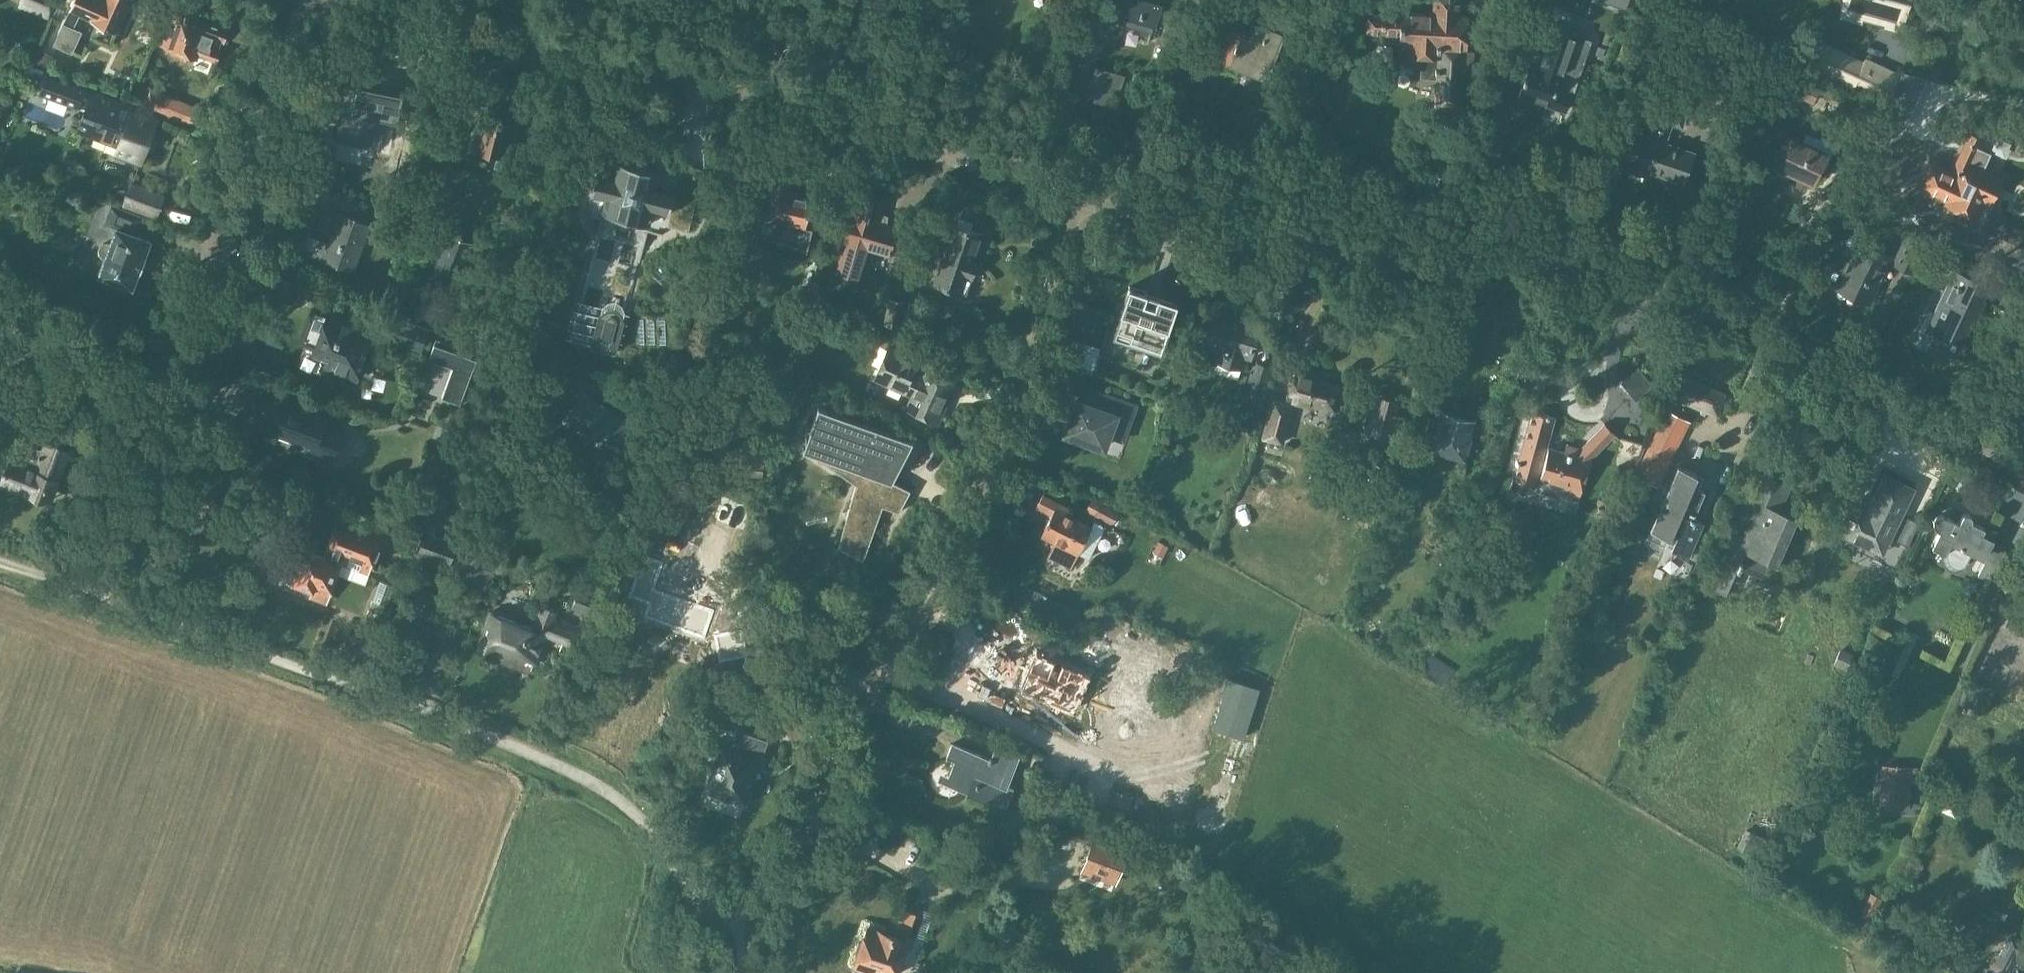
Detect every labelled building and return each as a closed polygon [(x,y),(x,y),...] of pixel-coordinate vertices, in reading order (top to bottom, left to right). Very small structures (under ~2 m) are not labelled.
[(49,16),(56,0),(24,0),(21,6),(49,16)] [(118,35),(134,0),(76,0),(70,13),(118,35)] [(1111,13),(1122,16),(1120,25),(1152,34),(1154,26),(1155,26),(1162,3),(1161,3),(1162,0),(1115,0),(1111,13)] [(1367,13),(1366,32),(1382,32),(1382,42),(1409,43),(1408,56),(1438,57),(1438,67),(1436,67),(1435,74),(1438,75),(1436,108),(1462,109),(1464,69),(1474,70),(1474,51),(1464,51),(1465,48),(1467,48),(1468,16),(1458,16),(1459,0),(1433,0),(1433,14),(1411,13),(1411,15),(1367,13)] [(1524,6),(1534,9),(1538,0),(1526,0),(1524,6)] [(1621,10),(1624,0),(1597,0),(1597,2),(1621,10)] [(1841,13),(1899,29),(1907,0),(1844,0),(1841,13)] [(150,4),(139,29),(158,38),(169,12),(150,4)] [(180,56),(185,54),(197,58),(198,56),(217,63),(222,50),(216,48),(219,41),(224,43),(230,30),(189,15),(189,16),(187,16),(187,17),(180,15),(180,16),(172,13),(160,45),(170,48),(172,53),(180,56)] [(1521,14),(1516,29),(1526,33),(1532,17),(1521,14)] [(53,44),(72,53),(82,31),(63,22),(53,44)] [(1240,68),(1266,78),(1282,35),(1256,25),(1252,38),(1230,30),(1224,45),(1227,46),(1219,68),(1237,75),(1240,68)] [(1529,61),(1518,94),(1522,95),(1522,97),(1545,105),(1546,103),(1566,110),(1589,42),(1576,37),(1576,36),(1551,27),(1551,29),(1545,27),(1533,63),(1529,61)] [(53,55),(41,50),(36,62),(48,67),(53,55)] [(1845,55),(1834,77),(1854,87),(1857,82),(1887,96),(1898,74),(1865,60),(1863,64),(1845,55)] [(1086,98),(1116,107),(1126,75),(1096,66),(1086,98)] [(34,71),(31,78),(40,81),(43,74),(34,71)] [(1903,73),(1888,105),(1909,114),(1925,79),(1903,73)] [(44,83),(40,93),(78,107),(80,101),(88,104),(86,107),(82,118),(78,128),(83,130),(82,131),(82,132),(94,137),(94,136),(107,141),(109,136),(123,141),(118,155),(140,164),(144,153),(153,150),(149,142),(157,139),(153,130),(158,117),(140,110),(139,115),(131,112),(133,108),(132,107),(92,92),(91,94),(84,91),(84,89),(47,75),(44,83)] [(1813,105),(1821,90),(1790,75),(1776,104),(1791,112),(1798,97),(1813,105)] [(336,80),(330,107),(336,108),(342,109),(335,140),(369,147),(371,141),(372,141),(374,131),(373,130),(374,124),(391,128),(392,120),(398,121),(403,94),(398,92),(379,89),(359,84),(360,81),(342,77),(342,81),(336,80)] [(17,81),(13,93),(22,97),(28,94),(30,86),(17,81)] [(144,106),(193,127),(199,111),(150,91),(144,106)] [(1860,98),(1852,116),(1865,121),(1872,103),(1860,98)] [(1658,99),(1656,107),(1646,136),(1641,134),(1630,166),(1650,173),(1651,170),(1686,182),(1695,152),(1667,143),(1672,126),(1682,129),(1689,109),(1658,99)] [(508,158),(518,116),(505,113),(504,118),(483,113),(474,150),(475,150),(473,157),(489,161),(491,154),(508,158)] [(1787,135),(1773,164),(1799,177),(1796,184),(1808,190),(1811,182),(1814,183),(1820,170),(1824,172),(1836,146),(1805,131),(1801,141),(1787,135)] [(1929,160),(1915,189),(1944,203),(1942,206),(1970,219),(1978,199),(1989,204),(2001,177),(1982,169),(1989,154),(1976,148),(1980,139),(1969,134),(1951,170),(1929,160)] [(602,210),(651,221),(654,212),(668,215),(675,187),(661,184),(664,170),(618,160),(615,172),(596,167),(590,195),(605,198),(602,210)] [(758,182),(746,230),(768,235),(771,222),(790,227),(787,240),(809,245),(813,229),(806,228),(813,200),(787,193),(790,179),(772,175),(769,185),(758,182)] [(1425,175),(1411,186),(1419,196),(1433,184),(1425,175)] [(163,193),(133,182),(125,205),(155,217),(163,193)] [(403,191),(398,209),(416,214),(421,195),(403,191)] [(339,192),(334,205),(355,213),(360,200),(339,192)] [(897,229),(884,225),(885,216),(880,215),(885,201),(859,192),(852,215),(850,214),(842,241),(843,242),(834,272),(861,280),(869,252),(889,257),(897,229)] [(99,274),(132,287),(139,269),(141,270),(146,258),(144,258),(150,240),(135,234),(142,217),(112,206),(105,224),(117,228),(111,244),(107,243),(103,243),(100,246),(99,250),(99,253),(102,256),(105,258),(99,274)] [(1858,216),(1840,207),(1829,230),(1847,239),(1851,232),(1858,235),(1864,222),(1857,219),(1858,216)] [(314,256),(353,270),(370,224),(340,213),(335,228),(333,227),(327,243),(320,240),(314,256)] [(439,213),(435,222),(443,225),(446,217),(439,213)] [(954,222),(948,239),(933,283),(966,294),(977,263),(974,262),(977,254),(978,254),(986,233),(954,222)] [(444,249),(435,270),(433,276),(454,284),(461,268),(463,269),(473,244),(445,234),(440,247),(444,249)] [(1903,238),(1891,264),(1913,275),(1926,248),(1903,238)] [(1891,255),(1861,240),(1845,272),(1833,266),(1827,279),(1839,285),(1838,286),(1869,301),(1891,255)] [(1920,329),(1935,336),(1950,344),(1949,346),(1953,348),(1954,346),(1960,349),(1990,287),(1964,275),(1954,271),(1942,295),(1941,294),(1933,310),(1930,308),(1920,329)] [(405,288),(403,283),(399,281),(394,283),(392,287),(394,292),(398,294),(403,292),(405,288)] [(1113,333),(1161,349),(1177,301),(1129,285),(1113,333)] [(883,326),(899,328),(904,300),(888,297),(883,326)] [(312,309),(300,342),(315,348),(314,352),(329,357),(323,371),(358,383),(376,333),(312,309)] [(591,346),(615,352),(623,321),(620,314),(613,309),(605,310),(599,315),(591,346)] [(1250,358),(1260,328),(1214,314),(1204,344),(1203,349),(1216,353),(1214,360),(1242,369),(1246,357),(1250,358)] [(394,342),(421,351),(430,329),(403,319),(394,342)] [(1060,357),(1093,368),(1099,348),(1067,336),(1060,357)] [(428,360),(429,360),(431,356),(455,365),(446,392),(444,391),(442,398),(460,405),(479,354),(436,338),(428,360)] [(910,398),(906,408),(937,423),(954,386),(956,387),(957,386),(923,368),(921,371),(916,369),(921,360),(889,345),(872,380),(910,398)] [(1272,397),(1262,437),(1284,443),(1294,404),(1313,408),(1314,404),(1321,406),(1339,410),(1344,393),(1346,386),(1321,380),(1322,375),(1294,367),(1286,401),(1272,397)] [(1638,367),(1620,383),(1636,401),(1654,386),(1638,367)] [(1249,374),(1242,399),(1259,404),(1266,378),(1249,374)] [(1671,396),(1716,417),(1725,395),(1680,375),(1671,396)] [(1061,435),(1105,450),(1110,436),(1125,441),(1139,403),(1086,385),(1082,397),(1075,395),(1061,435)] [(329,410),(265,386),(258,407),(266,411),(257,434),(275,441),(277,436),(292,441),(290,447),(331,462),(343,429),(325,422),(329,410)] [(1376,395),(1365,430),(1390,438),(1391,436),(1400,439),(1407,418),(1398,415),(1402,403),(1376,395)] [(818,407),(811,429),(810,432),(827,441),(821,458),(874,486),(870,495),(867,502),(857,497),(839,548),(844,550),(844,551),(863,561),(877,522),(882,507),(883,507),(897,512),(899,513),(904,503),(910,491),(891,481),(913,441),(818,407)] [(1526,434),(1512,479),(1537,486),(1539,479),(1563,487),(1561,494),(1580,500),(1592,457),(1614,434),(1604,425),(1583,446),(1567,442),(1565,447),(1564,452),(1550,447),(1558,418),(1532,411),(1526,434)] [(1428,430),(1427,432),(1435,435),(1431,450),(1465,458),(1466,458),(1467,458),(1467,457),(1468,456),(1467,455),(1476,421),(1441,412),(1438,423),(1429,422),(1429,424),(1428,427),(1428,430)] [(1646,446),(1631,441),(1621,440),(1617,456),(1637,464),(1646,446)] [(45,442),(42,451),(30,447),(24,465),(9,460),(1,481),(51,501),(70,451),(45,442)] [(1640,463),(1634,475),(1655,485),(1669,456),(1650,446),(1641,464),(1640,463)] [(1040,458),(1026,453),(1023,463),(1037,468),(1040,458)] [(1368,478),(1381,482),(1382,481),(1389,484),(1393,470),(1386,468),(1387,466),(1373,462),(1368,478)] [(1664,546),(1689,557),(1703,524),(1692,518),(1704,491),(1692,486),(1697,475),(1677,467),(1651,531),(1668,538),(1664,546)] [(1609,490),(1625,496),(1634,475),(1618,468),(1609,490)] [(1836,534),(1882,557),(1914,490),(1884,476),(1868,509),(1852,502),(1836,534)] [(1042,534),(1055,541),(1047,557),(1070,568),(1078,554),(1089,559),(1104,529),(1102,524),(1095,521),(1092,526),(1073,517),(1073,518),(1066,514),(1069,509),(1043,496),(1044,495),(1043,494),(1037,507),(1038,507),(1038,506),(1052,514),(1042,534)] [(1083,510),(1113,525),(1119,513),(1089,498),(1083,510)] [(1380,504),(1370,500),(1366,511),(1376,515),(1380,504)] [(1937,529),(1939,531),(1931,546),(1944,553),(1943,559),(1944,564),(1947,567),(1950,570),(1954,570),(1961,568),(1964,566),(1972,551),(1982,556),(1990,540),(1980,535),(1984,528),(1972,522),(1971,516),(1969,515),(1965,514),(1962,516),(1958,523),(1944,516),(1938,515),(1933,519),(1933,525),(1937,529)] [(1908,517),(1897,541),(1908,546),(1919,523),(1908,517)] [(299,547),(293,562),(286,580),(313,590),(310,597),(326,603),(344,556),(376,568),(387,537),(339,519),(325,557),(299,547)] [(417,556),(450,567),(459,546),(425,533),(417,556)] [(1163,555),(1168,546),(1160,541),(1155,550),(1163,555)] [(1977,575),(1989,582),(2000,560),(1988,554),(1977,575)] [(639,569),(623,608),(642,616),(643,614),(653,617),(651,622),(708,645),(708,655),(734,656),(735,629),(708,628),(708,630),(706,629),(711,615),(661,595),(659,600),(650,596),(658,577),(639,569)] [(573,609),(595,617),(601,598),(579,591),(573,609)] [(501,617),(491,613),(479,641),(484,652),(496,647),(537,663),(547,635),(573,645),(579,631),(581,627),(557,617),(559,612),(541,604),(533,628),(501,616),(501,617)] [(1841,648),(1834,663),(1846,669),(1853,654),(1841,648)] [(1092,675),(1037,651),(1021,690),(1040,698),(1042,694),(1048,696),(1046,701),(1074,713),(1076,708),(1078,709),(1092,675)] [(1213,728),(1243,738),(1259,688),(1228,678),(1213,728)] [(791,722),(787,732),(801,737),(804,727),(791,722)] [(736,734),(732,745),(720,741),(718,745),(711,742),(701,772),(708,775),(703,790),(746,805),(766,744),(736,734)] [(952,744),(947,758),(955,761),(950,775),(960,779),(956,787),(968,792),(1006,807),(1012,790),(1007,789),(1020,756),(995,746),(991,759),(952,744)] [(1945,749),(1938,745),(1934,753),(1942,756),(1945,749)] [(1916,783),(1917,767),(1881,765),(1879,809),(1909,811),(1910,783),(1916,783)] [(1127,790),(1114,787),(1110,801),(1124,804),(1127,790)] [(1996,836),(2000,826),(1989,821),(1984,832),(1996,836)] [(1738,847),(1754,855),(1762,837),(1746,829),(1738,847)] [(1092,843),(1083,868),(1117,881),(1126,856),(1092,843)] [(1860,916),(1871,921),(1882,897),(1871,892),(1860,916)] [(907,912),(898,937),(867,927),(854,966),(856,967),(855,969),(866,972),(900,972),(907,949),(911,951),(923,914),(908,909),(907,912)] [(1994,964),(2009,972),(2017,959),(2023,962),(2023,942),(2010,934),(1994,964)]
